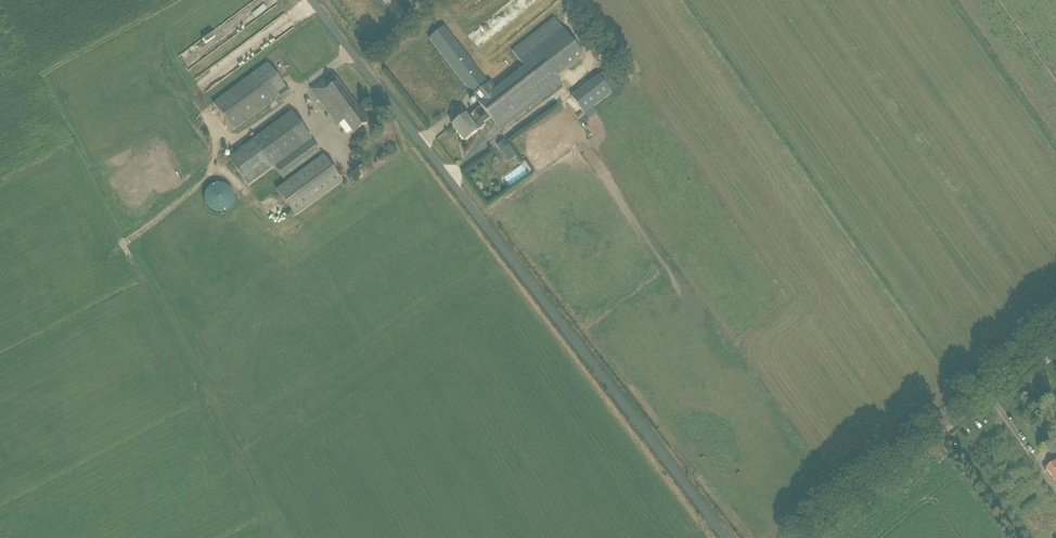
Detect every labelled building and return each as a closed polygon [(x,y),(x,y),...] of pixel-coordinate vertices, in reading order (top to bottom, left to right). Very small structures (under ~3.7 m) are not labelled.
[(267,64),(213,105),(233,132),(279,97),(283,102),(291,96),(267,64)] [(605,71),(599,76),(609,90),(611,92),(618,87),(605,71)] [(599,76),(597,73),(569,95),(582,111),(609,90),(599,76)] [(331,74),(309,91),(337,127),(344,121),(353,134),(368,123),(331,74)] [(465,116),(452,126),(464,142),(477,132),(484,126),(480,120),(486,115),(481,107),(466,118),(465,116)] [(320,153),(291,112),(227,159),(248,188),(276,167),(284,180),(320,153)] [(508,162),(516,156),(509,145),(500,150),(508,162)] [(295,218),(342,183),(323,156),(275,191),(295,218)] [(238,198),(238,194),(238,191),(237,188),(236,185),(234,182),(231,180),(228,178),(226,177),(221,176),(218,177),(215,178),(212,179),(209,181),(207,184),(205,187),(204,191),(203,194),(204,197),(205,201),(206,203),(208,206),(211,208),(214,210),(216,211),(220,211),(224,211),(227,210),(230,209),(233,206),(235,204),(237,201),(238,198)] [(1047,469),(1055,482),(1055,463),(1047,469)]
